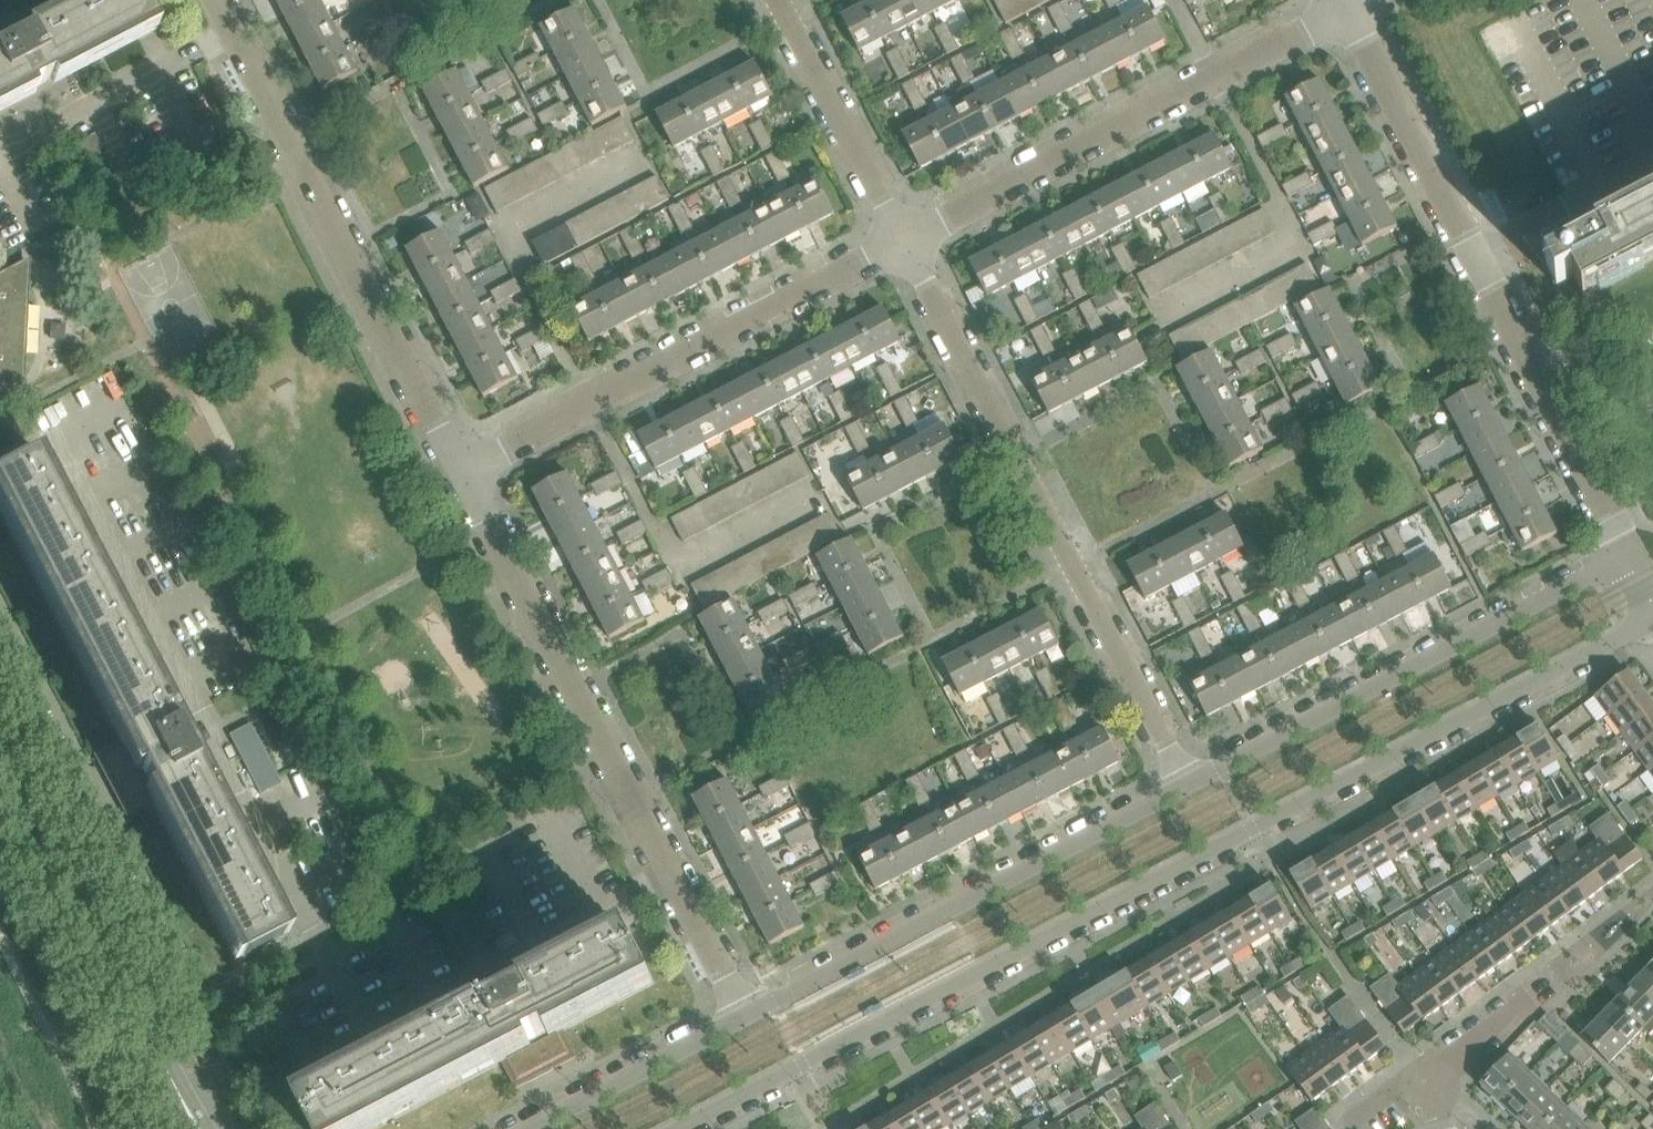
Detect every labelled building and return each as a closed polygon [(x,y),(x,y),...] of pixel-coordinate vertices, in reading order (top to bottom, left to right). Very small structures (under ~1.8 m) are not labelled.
[(154,25),(141,0),(82,0),(34,25),(22,3),(0,14),(0,106),(154,25)] [(321,0),(277,0),(287,19),(321,1),(321,0)] [(909,26),(896,0),(876,0),(867,5),(884,39),(909,26)] [(933,13),(927,0),(896,0),(909,26),(933,13)] [(933,13),(958,0),(927,0),(933,13)] [(994,1),(1006,25),(1018,19),(1008,0),(996,0),(994,1)] [(1029,13),(1023,0),(1008,0),(1018,19),(1029,13)] [(1041,7),(1037,0),(1023,0),(1029,13),(1041,7)] [(333,24),(321,1),(287,19),(299,42),(333,24)] [(1056,21),(1068,15),(1061,3),(1050,9),(1056,21)] [(860,52),(884,39),(867,5),(842,18),(860,52)] [(1124,20),(1142,55),(1166,42),(1148,7),(1124,20)] [(554,52),(589,34),(576,10),(542,27),(554,52)] [(1068,15),(1056,21),(1062,33),(1074,27),(1068,15)] [(378,24),(383,35),(396,28),(390,18),(378,24)] [(1124,20),(1099,33),(1117,67),(1142,55),(1124,20)] [(942,42),(954,35),(947,23),(935,29),(942,42)] [(346,48),(333,24),(299,42),(312,66),(346,48)] [(383,35),(378,24),(366,30),(372,41),(383,35)] [(1007,46),(1018,40),(1012,29),(1001,34),(1007,46)] [(1093,80),(1096,78),(1117,67),(1099,33),(1075,46),(1093,80)] [(554,52),(567,77),(601,59),(589,34),(554,52)] [(948,54),(961,48),(954,35),(942,42),(948,54)] [(1018,40),(1007,46),(1014,58),(1024,52),(1018,40)] [(1068,93),(1093,80),(1075,46),(1050,59),(1068,93)] [(324,91),(359,73),(346,48),(312,66),(324,91)] [(893,67),(905,61),(898,48),(887,54),(893,67)] [(526,60),(532,71),(544,65),(538,54),(526,60)] [(958,72),(969,66),(963,54),(952,60),(958,72)] [(567,77),(580,101),(614,83),(601,59),(567,77)] [(1050,59),(1026,71),(1044,106),(1068,93),(1050,59)] [(532,71),(526,60),(514,66),(520,77),(532,71)] [(899,79),(911,73),(905,61),(893,67),(899,79)] [(749,110),(774,98),(756,63),(731,76),(749,110)] [(969,66),(958,72),(964,84),(975,78),(969,66)] [(495,76),(501,87),(513,81),(507,70),(495,76)] [(1026,71),(1001,84),(1019,119),(1044,106),(1026,71)] [(436,114),(470,96),(457,72),(423,89),(436,114)] [(501,87),(495,76),(482,82),(489,93),(501,87)] [(724,123),(749,110),(731,76),(706,89),(724,123)] [(909,97),(920,92),(914,79),(902,86),(909,97)] [(1286,98),(1298,122),(1333,104),(1320,81),(1286,98)] [(614,83),(580,101),(593,126),(627,108),(614,83)] [(1001,84),(977,97),(995,131),(1019,119),(1001,84)] [(700,136),(724,123),(706,89),(682,102),(700,136)] [(920,92),(909,97),(916,110),(926,104),(920,92)] [(483,121),(470,96),(436,114),(449,139),(483,121)] [(977,97),(952,110),(970,144),(995,131),(977,97)] [(551,108),(557,120),(570,113),(563,102),(551,108)] [(700,136),(682,102),(657,115),(675,148),(700,136)] [(1298,122),(1311,145),(1345,128),(1333,104),(1298,122)] [(557,120),(551,108),(539,114),(545,126),(557,120)] [(952,110),(928,122),(946,157),(970,144),(952,110)] [(612,124),(624,147),(636,141),(623,117),(612,124)] [(520,124),(526,136),(538,130),(532,118),(520,124)] [(496,145),(483,121),(449,139),(462,163),(496,145)] [(756,139),(768,133),(762,121),(750,127),(756,139)] [(946,157),(928,122),(903,135),(921,170),(946,157)] [(526,136),(520,124),(508,131),(514,142),(526,136)] [(612,124),(600,130),(613,153),(624,147),(612,124)] [(1269,131),(1275,143),(1288,136),(1282,124),(1269,131)] [(1311,145),(1325,171),(1358,153),(1345,128),(1311,145)] [(600,130),(589,136),(601,159),(613,153),(600,130)] [(1257,138),(1263,150),(1275,143),(1269,131),(1257,138)] [(768,133),(756,139),(762,151),(774,145),(768,133)] [(1190,148),(1208,182),(1233,170),(1215,135),(1190,148)] [(589,136),(577,142),(590,166),(601,159),(589,136)] [(577,142),(566,148),(578,172),(590,166),(577,142)] [(496,145),(462,163),(475,188),(509,170),(496,145)] [(708,165),(719,159),(713,147),(702,153),(708,165)] [(566,148),(554,154),(567,178),(578,172),(566,148)] [(1184,195),(1208,182),(1190,148),(1166,161),(1184,195)] [(773,170),(784,164),(777,152),(766,158),(773,170)] [(1325,171),(1338,197),(1372,179),(1358,153),(1325,171)] [(554,154),(542,160),(555,184),(567,178),(554,154)] [(719,159),(708,165),(714,176),(725,171),(719,159)] [(542,160),(531,166),(544,190),(555,184),(542,160)] [(1159,208),(1184,195),(1166,161),(1141,174),(1159,208)] [(784,164),(773,170),(779,182),(790,176),(784,164)] [(531,166),(519,172),(532,196),(544,190),(531,166)] [(521,202),(532,196),(519,172),(508,178),(521,202)] [(1135,221),(1159,208),(1141,174),(1117,186),(1135,221)] [(1295,180),(1301,191),(1313,184),(1308,174),(1295,180)] [(646,183),(658,206),(669,200),(657,177),(646,183)] [(508,178),(496,184),(509,208),(521,202),(508,178)] [(724,196),(736,190),(729,178),(718,184),(724,196)] [(1338,197),(1350,220),(1384,202),(1372,179),(1338,197)] [(792,193),(810,228),(835,215),(817,180),(792,193)] [(1283,187),(1289,198),(1301,191),(1295,180),(1283,187)] [(634,189),(646,212),(658,206),(646,183),(634,189)] [(485,190),(497,214),(509,208),(496,184),(485,190)] [(1580,222),(1547,240),(1553,253),(1544,259),(1548,266),(1546,266),(1557,287),(1573,278),(1584,298),(1586,297),(1586,296),(1593,293),(1652,261),(1652,184),(1580,222)] [(1110,234),(1135,221),(1117,186),(1092,199),(1110,234)] [(623,195),(635,218),(646,212),(634,189),(623,195)] [(736,190),(724,196),(731,208),(742,203),(736,190)] [(792,193),(768,206),(786,240),(810,228),(792,193)] [(623,195),(612,201),(624,224),(635,218),(623,195)] [(1215,213),(1225,207),(1219,195),(1208,201),(1215,213)] [(1086,246),(1110,234),(1092,199),(1068,212),(1086,246)] [(612,201),(600,207),(612,230),(624,224),(612,201)] [(1384,202),(1350,220),(1364,246),(1397,228),(1384,202)] [(675,221),(687,215),(680,203),(669,209),(675,221)] [(768,206),(744,219),(762,253),(786,240),(768,206)] [(600,207),(589,213),(601,236),(612,230),(600,207)] [(1225,207),(1215,213),(1221,225),(1232,219),(1225,207)] [(1264,210),(1253,216),(1265,239),(1277,233),(1264,210)] [(1062,259),(1086,246),(1068,212),(1044,225),(1062,259)] [(589,213),(577,219),(589,242),(601,236),(589,213)] [(687,215),(675,221),(682,234),(693,228),(687,215)] [(1253,216),(1241,222),(1254,245),(1265,239),(1253,216)] [(577,219),(566,225),(567,228),(578,248),(589,242),(577,219)] [(744,219),(719,232),(737,266),(762,253),(744,219)] [(1166,238),(1177,232),(1170,220),(1160,226),(1166,238)] [(1241,222),(1230,228),(1242,252),(1254,245),(1241,222)] [(1321,229),(1327,240),(1340,233),(1335,223),(1321,229)] [(1037,272),(1062,259),(1044,225),(1019,238),(1037,272)] [(546,265),(578,248),(567,228),(535,244),(546,265)] [(627,247),(638,241),(632,228),(620,234),(627,247)] [(1230,228),(1218,234),(1231,258),(1242,252),(1230,228)] [(1308,235),(1314,247),(1327,240),(1321,229),(1308,235)] [(497,242),(491,230),(478,237),(484,248),(497,242)] [(455,257),(442,232),(407,250),(420,274),(455,257)] [(719,232),(695,244),(713,279),(737,266),(719,232)] [(1177,232),(1166,238),(1172,250),(1183,244),(1177,232)] [(1218,234),(1207,240),(1219,264),(1231,258),(1218,234)] [(484,248),(478,237),(465,243),(471,254),(484,248)] [(1013,285),(1037,272),(1019,238),(995,250),(1013,285)] [(394,239),(387,243),(391,250),(398,246),(394,239)] [(1207,240),(1195,246),(1208,270),(1219,264),(1207,240)] [(638,241),(627,247),(633,259),(645,253),(638,241)] [(695,244),(670,257),(688,292),(713,279),(695,244)] [(1117,263),(1128,258),(1122,245),(1110,251),(1117,263)] [(1195,246),(1184,252),(1196,276),(1208,270),(1195,246)] [(1013,285),(995,250),(970,263),(988,298),(1013,285)] [(1184,252),(1172,258),(1185,282),(1196,276),(1184,252)] [(578,272),(589,266),(583,253),(571,259),(578,272)] [(467,281),(455,257),(420,274),(433,299),(467,281)] [(670,257),(646,270),(664,304),(688,292),(670,257)] [(1128,258),(1117,263),(1123,276),(1135,270),(1128,258)] [(1172,258),(1161,264),(1173,288),(1185,282),(1172,258)] [(0,273),(0,393),(17,384),(17,369),(24,369),(28,292),(21,292),(22,269),(20,265),(25,262),(24,261),(0,273)] [(1161,264),(1149,270),(1162,294),(1173,288),(1161,264)] [(1320,288),(1308,264),(1296,270),(1308,294),(1320,288)] [(589,266),(578,272),(584,285),(596,279),(589,266)] [(646,270),(621,283),(639,317),(664,304),(646,270)] [(1070,288),(1081,282),(1074,270),(1064,275),(1070,288)] [(1150,300),(1162,294),(1149,270),(1139,276),(1150,300)] [(1297,300),(1308,294),(1296,270),(1285,276),(1297,300)] [(1337,280),(1332,271),(1321,277),(1326,286),(1337,280)] [(1285,306),(1297,300),(1285,276),(1273,282),(1285,306)] [(522,291),(516,279),(504,286),(510,297),(522,291)] [(480,306),(467,281),(433,299),(446,323),(480,306)] [(1081,282),(1070,288),(1076,301),(1087,295),(1081,282)] [(1274,312),(1285,306),(1273,282),(1262,288),(1274,312)] [(621,283),(597,296),(615,330),(639,317),(621,283)] [(510,297),(504,286),(492,292),(498,303),(510,297)] [(1262,318),(1274,312),(1262,288),(1250,294),(1262,318)] [(1330,290),(1323,294),(1297,308),(1310,332),(1343,315),(1330,290)] [(1251,324),(1262,318),(1250,294),(1239,300),(1251,324)] [(1021,313),(1032,307),(1026,295),(1015,301),(1021,313)] [(615,330),(597,296),(572,308),(590,343),(615,330)] [(1239,330),(1251,324),(1239,300),(1227,306),(1239,330)] [(1086,319),(1097,314),(1092,302),(1080,307),(1086,319)] [(493,330),(480,306),(446,323),(458,348),(493,330)] [(1228,336),(1239,330),(1227,306),(1215,312),(1228,336)] [(1032,307),(1021,313),(1028,326),(1039,320),(1032,307)] [(859,321),(877,355),(902,342),(884,308),(859,321)] [(1216,342),(1228,336),(1215,312),(1204,318),(1216,342)] [(1097,314),(1086,319),(1092,331),(1103,326),(1097,314)] [(1310,332),(1322,357),(1356,340),(1343,315),(1310,332)] [(1205,348),(1216,342),(1204,318),(1192,325),(1205,348)] [(853,368),(877,355),(859,321),(835,334),(853,368)] [(64,326),(53,325),(51,325),(51,339),(64,339),(64,326)] [(1193,354),(1205,348),(1192,325),(1181,331),(1193,354)] [(1038,345),(1048,339),(1042,327),(1032,333),(1038,345)] [(548,340),(542,328),(530,334),(535,346),(548,340)] [(1106,342),(1123,376),(1148,363),(1130,329),(1106,342)] [(506,355),(493,330),(458,348),(471,372),(506,355)] [(1181,331),(1169,337),(1182,360),(1193,354),(1181,331)] [(535,346),(530,334),(517,341),(523,351),(535,346)] [(828,381),(853,368),(835,334),(810,347),(828,381)] [(1279,342),(1285,353),(1297,347),(1291,336),(1279,342)] [(1048,339),(1038,345),(1043,356),(1054,350),(1048,339)] [(1322,357),(1335,382),(1369,364),(1356,340),(1322,357)] [(1106,342),(1081,355),(1099,389),(1123,376),(1106,342)] [(1285,353),(1279,342),(1268,348),(1273,359),(1285,353)] [(804,394),(828,381),(810,347),(786,359),(804,394)] [(1191,394),(1225,376),(1212,352),(1178,370),(1191,394)] [(1249,359),(1254,370),(1266,363),(1261,352),(1249,359)] [(519,379),(506,355),(471,372),(484,397),(519,379)] [(1081,355),(1056,367),(1074,402),(1099,389),(1081,355)] [(779,406),(804,394),(786,359),(761,372),(779,406)] [(1254,370),(1249,359),(1236,365),(1242,376),(1254,370)] [(1369,364),(1335,382),(1348,407),(1382,389),(1369,364)] [(885,384),(896,379),(890,367),(879,372),(885,384)] [(1056,367),(1031,380),(1049,415),(1074,402),(1056,367)] [(755,419),(779,406),(761,372),(737,385),(755,419)] [(1238,401),(1225,376),(1191,394),(1203,419),(1238,401)] [(896,379),(885,384),(891,396),(902,390),(896,379)] [(1305,390),(1311,401),(1323,395),(1317,384),(1305,390)] [(730,432),(755,419),(737,385),(712,398),(730,432)] [(16,396),(11,387),(6,390),(0,393),(0,404),(16,396)] [(1459,429),(1493,411),(1481,387),(1446,404),(1459,429)] [(1311,401),(1305,390),(1293,397),(1299,408),(1311,401)] [(836,409),(847,403),(841,391),(830,397),(836,409)] [(901,415),(912,409),(905,397),(894,403),(901,415)] [(706,445),(730,432),(712,398),(688,410),(706,445)] [(1251,426),(1238,401),(1203,419),(1216,444),(1251,426)] [(1274,407),(1279,418),(1291,411),(1286,401),(1274,407)] [(847,403),(836,409),(842,421),(853,415),(847,403)] [(1279,418),(1274,407),(1262,413),(1267,424),(1279,418)] [(912,409),(901,415),(907,428),(918,422),(912,409)] [(681,458),(706,445),(688,410),(663,423),(681,458)] [(1459,429),(1472,454),(1506,436),(1493,411),(1459,429)] [(787,435),(798,429),(792,417),(781,422),(787,435)] [(852,440),(863,435),(857,422),(846,428),(852,440)] [(681,458),(663,423),(639,436),(652,461),(657,471),(681,458)] [(945,425),(920,438),(938,473),(963,460),(945,425)] [(1264,450),(1251,426),(1216,444),(1229,468),(1264,450)] [(798,429),(787,435),(794,447),(805,441),(798,429)] [(863,435),(852,440),(858,453),(869,447),(863,435)] [(1423,442),(1428,453),(1440,447),(1435,436),(1423,442)] [(1472,454),(1485,478),(1519,460),(1506,436),(1472,454)] [(920,438),(896,451),(914,485),(938,473),(920,438)] [(738,460),(750,454),(744,442),(732,448),(738,460)] [(1428,453),(1423,442),(1411,449),(1416,459),(1428,453)] [(896,451),(872,464),(890,498),(914,485),(896,451)] [(279,938),(284,936),(284,935),(289,932),(38,453),(33,455),(33,454),(0,471),(0,512),(121,744),(99,756),(127,811),(150,799),(234,960),(239,958),(240,959),(279,938)] [(750,454),(738,460),(745,473),(756,466),(750,454)] [(799,483),(811,477),(798,454),(787,459),(799,483)] [(787,459),(776,465),(788,489),(799,483),(787,459)] [(1519,460),(1485,478),(1497,503),(1532,485),(1519,460)] [(657,471),(652,461),(635,469),(640,480),(657,471)] [(890,498),(872,464),(847,477),(864,511),(890,498)] [(776,465),(764,471),(776,495),(788,489),(776,465)] [(689,486),(701,480),(694,468),(683,474),(689,486)] [(764,471),(752,477),(765,501),(776,495),(764,471)] [(623,484),(617,473),(604,479),(611,491),(623,484)] [(581,498),(568,474),(533,491),(546,516),(581,498)] [(752,477),(741,483),(753,507),(765,501),(752,477)] [(611,491),(604,479),(592,486),(598,497),(611,491)] [(701,480),(689,486),(696,498),(707,492),(701,480)] [(741,483),(729,489),(742,513),(753,507),(741,483)] [(1447,491),(1453,502),(1466,496),(1459,484),(1447,491)] [(1497,503),(1510,527),(1545,510),(1532,485),(1497,503)] [(729,489),(718,496),(730,519),(742,513),(729,489)] [(1435,497),(1441,508),(1453,502),(1447,491),(1435,497)] [(718,496),(706,502),(719,525),(730,519),(718,496)] [(594,522),(581,498),(546,516),(559,540),(594,522)] [(706,502),(695,508),(707,531),(719,525),(706,502)] [(695,508),(683,514),(696,537),(707,531),(695,508)] [(1545,510),(1510,527),(1523,552),(1557,534),(1545,510)] [(683,514),(672,520),(684,543),(696,537),(683,514)] [(830,514),(819,520),(831,543),(842,537),(830,514)] [(1202,527),(1220,561),(1244,548),(1227,514),(1202,527)] [(819,520),(807,526),(819,549),(831,543),(819,520)] [(648,533),(642,521),(630,528),(636,539),(648,533)] [(606,547),(594,522),(559,540),(572,565),(606,547)] [(807,526),(796,532),(808,555),(819,549),(807,526)] [(1195,574),(1220,561),(1202,527),(1178,540),(1195,574)] [(1391,545),(1402,539),(1395,527),(1384,533),(1391,545)] [(636,539),(630,528),(618,535),(624,546),(636,539)] [(796,532),(784,538),(796,561),(808,555),(796,532)] [(1473,539),(1479,551),(1491,544),(1485,533),(1473,539)] [(784,538),(772,544),(785,567),(796,561),(784,538)] [(853,539),(845,543),(819,557),(832,582),(865,564),(853,539)] [(1402,539),(1391,545),(1397,557),(1408,551),(1402,539)] [(1460,546),(1466,557),(1479,551),(1473,539),(1460,546)] [(1171,587),(1195,574),(1178,540),(1153,553),(1171,587)] [(772,544),(761,550),(773,573),(785,567),(772,544)] [(619,571),(606,547),(572,565),(584,589),(619,571)] [(761,550),(749,556),(762,579),(773,573),(761,550)] [(1146,600),(1171,587),(1153,553),(1128,566),(1146,600)] [(1342,570),(1353,565),(1347,553),(1336,558),(1342,570)] [(1410,568),(1428,602),(1452,590),(1434,555),(1410,568)] [(749,556),(738,562),(750,585),(762,579),(749,556)] [(738,562),(726,568),(739,591),(750,585),(738,562)] [(832,582),(844,607),(878,589),(865,564),(832,582)] [(1353,565),(1342,570),(1349,582),(1359,577),(1353,565)] [(726,568),(715,574),(727,597),(739,591),(726,568)] [(1410,568),(1385,581),(1403,615),(1428,602),(1410,568)] [(674,582),(668,570),(656,577),(662,588),(674,582)] [(632,596),(619,571),(584,589),(597,614),(632,596)] [(1229,590),(1239,584),(1233,572),(1222,578),(1229,590)] [(703,580),(716,603),(727,597),(715,574),(703,580)] [(662,588),(656,577),(644,583),(649,594),(662,588)] [(1294,596),(1305,590),(1298,578),(1287,584),(1294,596)] [(692,586),(704,609),(716,603),(703,580),(692,586)] [(1385,581),(1361,593),(1379,628),(1403,615),(1385,581)] [(802,591),(808,602),(820,595),(814,584),(802,591)] [(1239,584),(1229,590),(1235,602),(1246,597),(1239,584)] [(844,607),(857,631),(891,613),(878,589),(844,607)] [(1305,590),(1294,596),(1300,608),(1311,602),(1305,590)] [(808,602),(802,591),(790,597),(796,608),(808,602)] [(1361,593),(1336,606),(1354,641),(1379,628),(1361,593)] [(632,596),(597,614),(610,639),(645,620),(632,596)] [(1179,616),(1191,610),(1184,598),(1173,603),(1179,616)] [(713,644),(747,626),(734,601),(700,619),(713,644)] [(771,607),(777,618),(789,612),(783,601),(771,607)] [(1245,621),(1256,615),(1249,603),(1238,609),(1245,621)] [(1336,606),(1312,619),(1330,653),(1354,641),(1336,606)] [(777,618),(771,607),(759,613),(765,624),(777,618)] [(1191,610),(1179,616),(1186,628),(1197,622),(1191,610)] [(1035,658),(1060,645),(1042,611),(1017,624),(1035,658)] [(891,613),(857,631),(870,656),(904,638),(891,613)] [(1256,615),(1245,621),(1251,634),(1263,628),(1256,615)] [(1312,619),(1288,632),(1305,666),(1330,653),(1312,619)] [(1010,670),(1035,658),(1017,624),(992,636),(1010,670)] [(747,626),(713,644),(726,668),(760,650),(747,626)] [(1196,647),(1207,641),(1201,629),(1190,634),(1196,647)] [(1288,632),(1263,645),(1281,679),(1305,666),(1288,632)] [(828,639),(833,650),(846,643),(840,633),(828,639)] [(985,683),(1010,670),(992,636),(968,649),(985,683)] [(833,650),(828,639),(816,646),(821,656),(833,650)] [(1207,641),(1196,647),(1202,659),(1213,653),(1207,641)] [(1263,645),(1239,657),(1257,692),(1281,679),(1263,645)] [(985,683),(968,649),(943,662),(961,696),(985,683)] [(773,675),(760,650),(726,668),(739,693),(773,675)] [(797,656),(803,666),(814,660),(809,650),(797,656)] [(803,666),(797,656),(785,662),(791,673),(803,666)] [(1239,657),(1214,670),(1232,705),(1257,692),(1239,657)] [(1043,687),(1054,681),(1048,669),(1037,674),(1043,687)] [(1232,705),(1214,670),(1190,683),(1208,717),(1232,705)] [(1608,715),(1642,690),(1629,671),(1595,697),(1608,715)] [(773,675),(739,693),(752,718),(786,699),(773,675)] [(1054,681),(1043,687),(1050,699),(1061,693),(1054,681)] [(1621,733),(1652,710),(1652,704),(1642,690),(1608,715),(1621,733)] [(994,711),(1005,706),(999,693),(988,699),(994,711)] [(1059,718),(1070,712),(1065,700),(1053,705),(1059,718)] [(1005,706),(994,711),(1001,723),(1012,718),(1005,706)] [(1635,751),(1652,738),(1652,710),(1621,733),(1635,751)] [(1070,712),(1059,718),(1065,730),(1076,724),(1070,712)] [(278,777),(250,723),(229,734),(257,788),(260,794),(281,783),(278,777)] [(1010,742),(1021,737),(1015,725),(1004,731),(1010,742)] [(1560,760),(1539,725),(1518,738),(1539,772),(1560,760)] [(1079,741),(1097,775),(1121,763),(1103,728),(1079,741)] [(1564,750),(1571,744),(1565,735),(1557,741),(1564,750)] [(1021,737),(1010,742),(1016,754),(1027,749),(1021,737)] [(1518,785),(1539,772),(1518,738),(1498,750),(1518,785)] [(1652,766),(1652,738),(1635,751),(1648,770),(1652,766)] [(1079,741),(1054,754),(1072,788),(1097,775),(1079,741)] [(1571,744),(1564,750),(1570,759),(1578,753),(1571,744)] [(991,757),(986,747),(976,752),(981,762),(991,757)] [(967,749),(956,756),(962,768),(974,762),(967,749)] [(1498,797),(1518,785),(1498,750),(1477,763),(1498,797)] [(1054,754),(1030,767),(1048,801),(1072,788),(1054,754)] [(974,762),(962,768),(968,780),(980,774),(974,762)] [(1477,809),(1498,797),(1477,763),(1456,775),(1477,809)] [(1597,780),(1605,775),(1598,766),(1591,771),(1597,780)] [(1030,767),(1005,779),(1023,814),(1048,801),(1030,767)] [(773,782),(779,793),(791,787),(786,775),(773,782)] [(919,775),(907,781),(913,793),(925,787),(919,775)] [(1456,822),(1477,809),(1456,775),(1436,788),(1456,822)] [(1603,788),(1604,789),(1611,784),(1605,775),(1597,780),(1603,788)] [(1005,779),(981,792),(999,827),(1023,814),(1005,779)] [(706,822),(741,805),(728,780),(694,798),(706,822)] [(1603,788),(1597,780),(1591,784),(1597,792),(1598,792),(1603,788)] [(779,793),(773,782),(761,788),(766,799),(779,793)] [(925,787),(913,793),(920,806),(931,799),(925,787)] [(1435,834),(1456,822),(1436,788),(1415,800),(1435,834)] [(981,792),(956,805),(974,839),(999,827),(981,792)] [(1562,813),(1572,807),(1567,799),(1557,805),(1562,813)] [(1415,847),(1435,834),(1415,800),(1394,812),(1415,847)] [(870,801),(859,807),(865,819),(877,813),(870,801)] [(1624,816),(1631,811),(1625,802),(1617,807),(1624,816)] [(754,829),(741,805),(706,822),(719,847),(754,829)] [(956,805),(932,818),(950,852),(974,839),(956,805)] [(1552,818),(1562,813),(1557,805),(1548,810),(1552,818)] [(1631,811),(1624,816),(1630,825),(1638,820),(1631,811)] [(1394,859),(1415,847),(1394,812),(1374,825),(1394,859)] [(877,813),(865,819),(871,831),(883,825),(877,813)] [(1643,860),(1618,825),(1609,813),(1589,828),(1598,840),(1623,874),(1643,860)] [(1558,823),(1563,831),(1572,825),(1568,817),(1558,823)] [(932,818),(908,831),(925,865),(950,852),(932,818)] [(798,829),(804,841),(816,835),(810,823),(798,829)] [(1563,831),(1558,823),(1549,828),(1553,836),(1563,831)] [(1516,829),(1521,837),(1530,831),(1526,824),(1516,829)] [(1373,872),(1394,859),(1374,825),(1353,837),(1373,872)] [(767,854),(754,829),(719,847),(732,872),(767,854)] [(804,841),(798,829),(785,835),(791,847),(804,841)] [(1521,837),(1516,829),(1507,835),(1511,843),(1521,837)] [(908,831),(883,843),(901,878),(925,865),(908,831)] [(1353,884),(1373,872),(1353,837),(1332,850),(1353,884)] [(1519,846),(1524,854),(1533,848),(1529,840),(1519,846)] [(1605,888),(1611,883),(1623,874),(1598,840),(1580,853),(1605,888)] [(901,878),(883,843),(859,856),(877,891),(901,878)] [(1524,854),(1519,846),(1510,852),(1514,860),(1524,854)] [(1332,896),(1353,884),(1332,850),(1311,862),(1332,896)] [(1482,865),(1491,859),(1487,851),(1477,857),(1482,865)] [(1586,901),(1598,893),(1605,888),(1580,853),(1562,866),(1586,901)] [(779,878),(767,854),(732,872),(745,896),(779,878)] [(1472,870),(1482,865),(1477,857),(1467,863),(1472,870)] [(1491,859),(1482,865),(1486,872),(1496,867),(1491,859)] [(1332,896),(1311,862),(1291,875),(1311,909),(1332,896)] [(1482,865),(1472,870),(1477,878),(1486,872),(1482,865)] [(1568,914),(1575,910),(1586,901),(1562,866),(1543,880),(1568,914)] [(823,878),(829,890),(842,884),(836,872),(823,878)] [(1434,879),(1439,887),(1448,881),(1443,873),(1434,879)] [(792,903),(779,878),(745,896),(758,921),(792,903)] [(829,890),(823,878),(811,885),(817,896),(829,890)] [(1439,887),(1434,879),(1424,884),(1429,892),(1439,887)] [(1468,887),(1463,879),(1450,887),(1455,895),(1468,887)] [(1550,928),(1564,917),(1568,914),(1543,880),(1525,893),(1550,928)] [(1251,898),(1272,933),(1292,920),(1272,886),(1251,898)] [(1441,893),(1446,901),(1455,895),(1450,887),(1441,893)] [(1446,901),(1441,893),(1431,899),(1436,906),(1446,901)] [(1532,941),(1545,932),(1550,928),(1525,893),(1507,906),(1532,941)] [(1251,945),(1272,933),(1251,898),(1230,911),(1251,945)] [(1393,903),(1397,911),(1407,906),(1402,898),(1393,903)] [(792,903),(758,921),(771,945),(805,928),(792,903)] [(1397,911),(1393,903),(1383,909),(1388,917),(1397,911)] [(1433,917),(1423,904),(1416,908),(1426,921),(1433,917)] [(1514,954),(1530,942),(1532,941),(1507,906),(1489,920),(1514,954)] [(1230,958),(1251,945),(1230,911),(1210,923),(1230,958)] [(1402,916),(1406,924),(1416,919),(1411,911),(1402,916)] [(1406,924),(1402,916),(1392,922),(1397,930),(1406,924)] [(1496,967),(1502,963),(1514,954),(1489,920),(1471,933),(1496,967)] [(1352,928),(1356,936),(1366,930),(1361,922),(1352,928)] [(1209,970),(1230,958),(1210,923),(1189,936),(1209,970)] [(1356,936),(1352,928),(1342,934),(1347,942),(1356,936)] [(298,1100),(301,1104),(299,1105),(312,1128),(375,1128),(506,1061),(517,1083),(572,1055),(560,1032),(653,984),(651,979),(652,978),(628,934),(625,929),(298,1100)] [(1374,933),(1364,939),(1369,947),(1378,941),(1374,933)] [(1478,981),(1488,973),(1496,967),(1471,933),(1453,946),(1478,981)] [(1188,983),(1209,970),(1189,936),(1168,948),(1188,983)] [(1460,994),(1465,990),(1478,981),(1453,946),(1435,959),(1460,994)] [(1167,995),(1188,983),(1168,948),(1147,961),(1167,995)] [(1290,965),(1295,973),(1304,967),(1300,959),(1290,965)] [(1442,1007),(1457,996),(1460,994),(1435,959),(1417,973),(1442,1007)] [(1147,1008),(1167,995),(1147,961),(1126,973),(1147,1008)] [(1295,973),(1290,965),(1281,971),(1285,979),(1295,973)] [(1649,968),(1633,985),(1652,1005),(1652,972),(1649,968)] [(1126,973),(1094,993),(1073,1005),(1094,1039),(1111,1029),(1120,1023),(1147,1008),(1126,973)] [(1423,1021),(1429,1017),(1442,1007),(1417,973),(1399,986),(1423,1021)] [(1318,983),(1312,974),(1307,978),(1312,986),(1318,983)] [(1370,989),(1404,1035),(1423,1021),(1399,986),(1390,974),(1370,989)] [(1303,976),(1293,982),(1298,990),(1307,984),(1303,976)] [(1643,1030),(1650,1036),(1652,1033),(1652,1005),(1633,985),(1616,1002),(1643,1030)] [(1265,995),(1263,992),(1260,987),(1251,993),(1255,1000),(1265,995)] [(1241,998),(1246,1006),(1255,1000),(1251,993),(1241,998)] [(1267,998),(1265,995),(1255,1000),(1260,1008),(1270,1002),(1267,998)] [(1366,1063),(1386,1048),(1348,996),(1328,1011),(1341,1028),(1366,1063)] [(1246,1006),(1248,1009),(1251,1014),(1260,1008),(1255,1000),(1246,1006)] [(1627,1047),(1643,1030),(1616,1002),(1599,1019),(1627,1047)] [(1073,1052),(1094,1039),(1073,1005),(1052,1018),(1073,1052)] [(1208,1014),(1213,1022),(1222,1016),(1217,1009),(1208,1014)] [(1213,1022),(1208,1014),(1198,1020),(1203,1028),(1213,1022)] [(1568,1033),(1555,1020),(1548,1014),(1538,1024),(1558,1043),(1568,1033)] [(1052,1064),(1073,1052),(1052,1018),(1032,1030),(1052,1064)] [(1581,1037),(1609,1065),(1627,1047),(1599,1019),(1581,1037)] [(1127,1035),(1120,1023),(1114,1027),(1111,1029),(1118,1041),(1127,1035)] [(1341,1028),(1323,1042),(1348,1076),(1366,1063),(1341,1028)] [(1032,1077),(1052,1064),(1032,1030),(1011,1042),(1032,1077)] [(1167,1039),(1171,1047),(1181,1041),(1176,1033),(1167,1039)] [(1171,1047),(1167,1039),(1157,1045),(1162,1053),(1171,1047)] [(1011,1089),(1032,1077),(1011,1042),(990,1055),(1011,1089)] [(1323,1042),(1305,1055),(1330,1089),(1348,1076),(1323,1042)] [(1576,1060),(1585,1050),(1579,1044),(1569,1054),(1576,1060)] [(1585,1050),(1576,1060),(1583,1067),(1593,1057),(1585,1050)] [(1500,1103),(1529,1072),(1510,1054),(1481,1085),(1500,1103)] [(1011,1089),(990,1055),(970,1067),(991,1101),(1011,1089)] [(1286,1068),(1297,1083),(1312,1103),(1330,1089),(1305,1055),(1286,1068)] [(1175,1063),(1165,1068),(1173,1082),(1183,1076),(1175,1063)] [(1112,1072),(1117,1080),(1126,1074),(1122,1066),(1112,1072)] [(969,1114),(991,1101),(970,1067),(949,1080),(969,1114)] [(1117,1080),(1112,1072),(1103,1078),(1107,1086),(1117,1080)] [(1500,1103),(1518,1120),(1548,1090),(1529,1072),(1500,1103)] [(1142,1075),(1128,1084),(1133,1093),(1148,1085),(1142,1075)] [(1622,1086),(1615,1079),(1605,1090),(1612,1096),(1622,1086)] [(949,1127),(969,1114),(949,1080),(928,1092),(949,1127)] [(1642,1083),(1635,1090),(1646,1100),(1652,1093),(1642,1083)] [(1629,1093),(1622,1086),(1612,1096),(1619,1103),(1629,1093)] [(1115,1089),(1105,1095),(1110,1103),(1120,1097),(1115,1089)] [(1566,1107),(1548,1090),(1518,1120),(1527,1128),(1545,1128),(1566,1107)] [(1072,1096),(1076,1104),(1086,1098),(1081,1091),(1072,1096)] [(925,1128),(945,1128),(949,1127),(928,1092),(909,1104),(925,1128)] [(1067,1110),(1062,1102),(1059,1096),(1052,1100),(1060,1114),(1067,1110)] [(1076,1104),(1072,1096),(1062,1102),(1067,1110),(1076,1104)] [(1260,1109),(1265,1116),(1274,1110),(1269,1102),(1260,1109)] [(1157,1106),(1155,1103),(1136,1116),(1145,1128),(1173,1128),(1157,1106)] [(895,1128),(925,1128),(909,1104),(888,1116),(895,1128)] [(1077,1112),(1081,1119),(1091,1114),(1086,1106),(1077,1112)] [(1545,1128),(1580,1128),(1584,1125),(1566,1107),(1545,1128)] [(1321,1115),(1316,1108),(1297,1121),(1302,1128),(1330,1128),(1321,1115)] [(1265,1116),(1260,1109),(1251,1115),(1256,1122),(1265,1116)] [(1081,1119),(1077,1112),(1067,1117),(1072,1125),(1081,1119)] [(1652,1126),(1652,1117),(1651,1115),(1641,1125),(1646,1128),(1650,1128),(1652,1126)] [(888,1116),(867,1128),(895,1128),(888,1116)] [(1136,1116),(1135,1118),(1142,1128),(1145,1128),(1136,1116)] [(1045,1123),(1042,1118),(1032,1124),(1035,1128),(1041,1128),(1046,1126),(1045,1123)]
